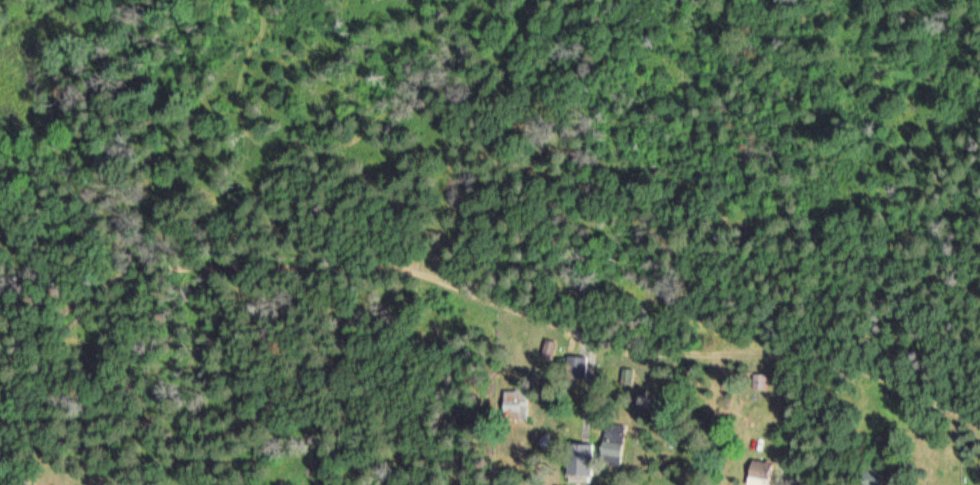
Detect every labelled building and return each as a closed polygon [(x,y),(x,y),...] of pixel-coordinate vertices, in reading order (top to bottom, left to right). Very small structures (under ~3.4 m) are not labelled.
[(754,391),(768,391),(768,373),(754,373),(754,391)] [(529,420),(529,390),(505,390),(505,420),(529,420)] [(628,429),(613,421),(605,436),(621,444),(628,429)] [(593,444),(570,444),(570,482),(593,482),(593,444)] [(769,477),(749,478),(750,484),(769,484),(769,477)]
